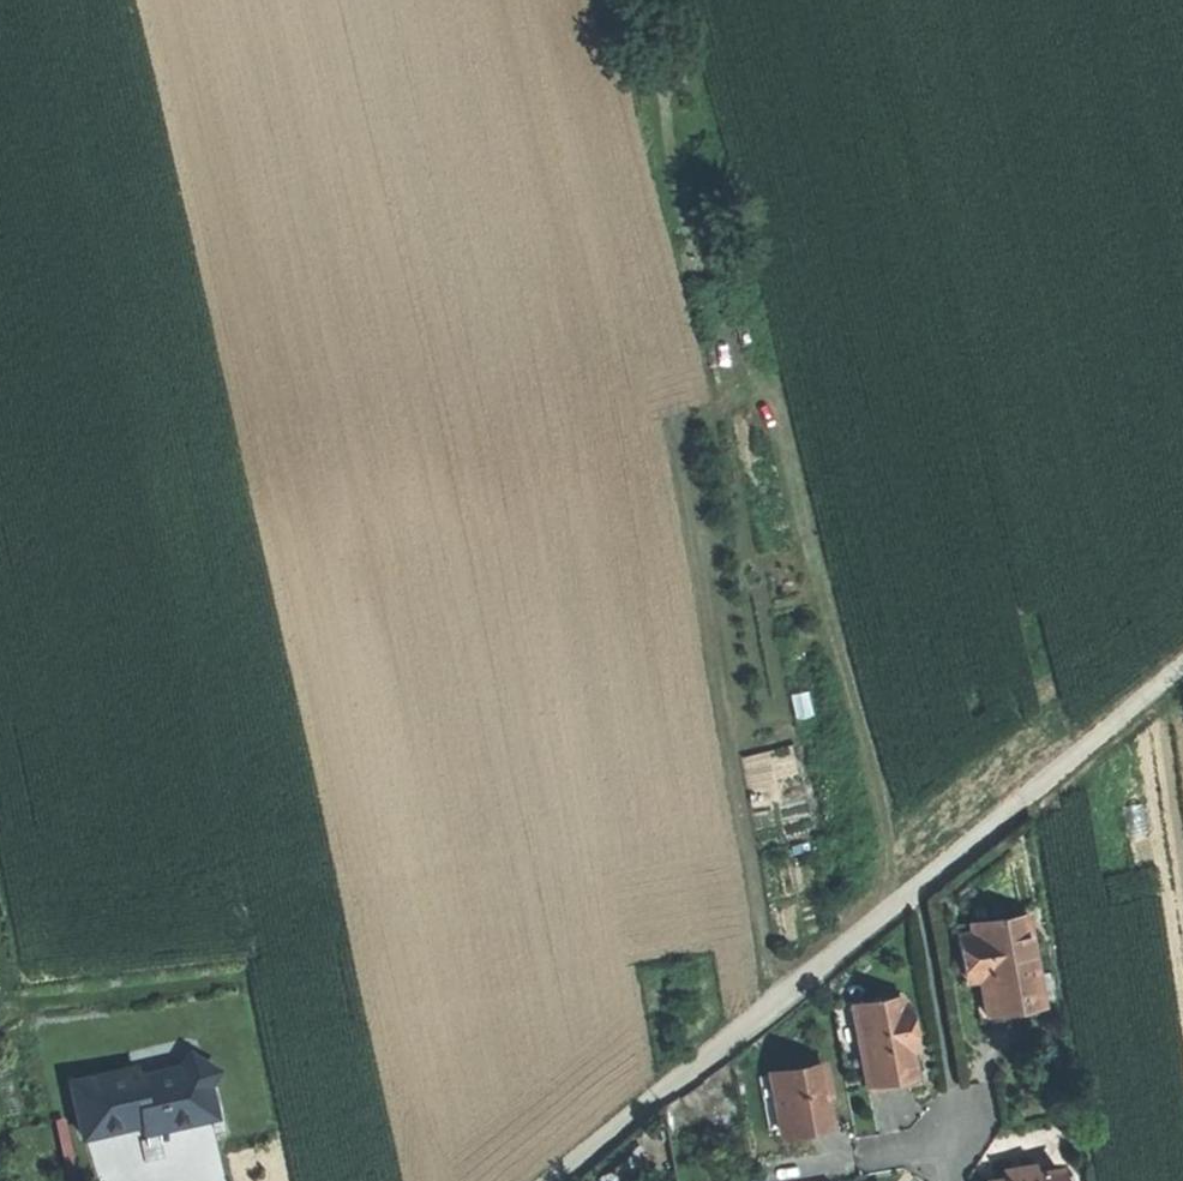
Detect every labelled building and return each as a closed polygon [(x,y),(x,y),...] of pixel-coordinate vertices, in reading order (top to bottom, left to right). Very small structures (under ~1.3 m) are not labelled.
[(969,932),(956,935),(966,983),(979,980),(987,1018),(1015,1012),(1042,1006),(1024,917),(968,928),(969,932)] [(854,1005),(868,1084),(893,1079),(915,1076),(910,1049),(916,1048),(909,1005),(902,1006),(901,997),(854,1005)] [(74,1079),(84,1132),(146,1119),(147,1127),(197,1117),(194,1101),(197,1101),(218,1068),(192,1051),(184,1065),(138,1074),(137,1065),(74,1079)] [(771,1072),(782,1131),(829,1123),(824,1095),(819,1064),(771,1072)] [(1002,1170),(1004,1180),(1035,1175),(1034,1166),(1002,1170)] [(1004,1180),(998,1180),(1062,1180),(1061,1172),(1035,1175),(1004,1180)]
